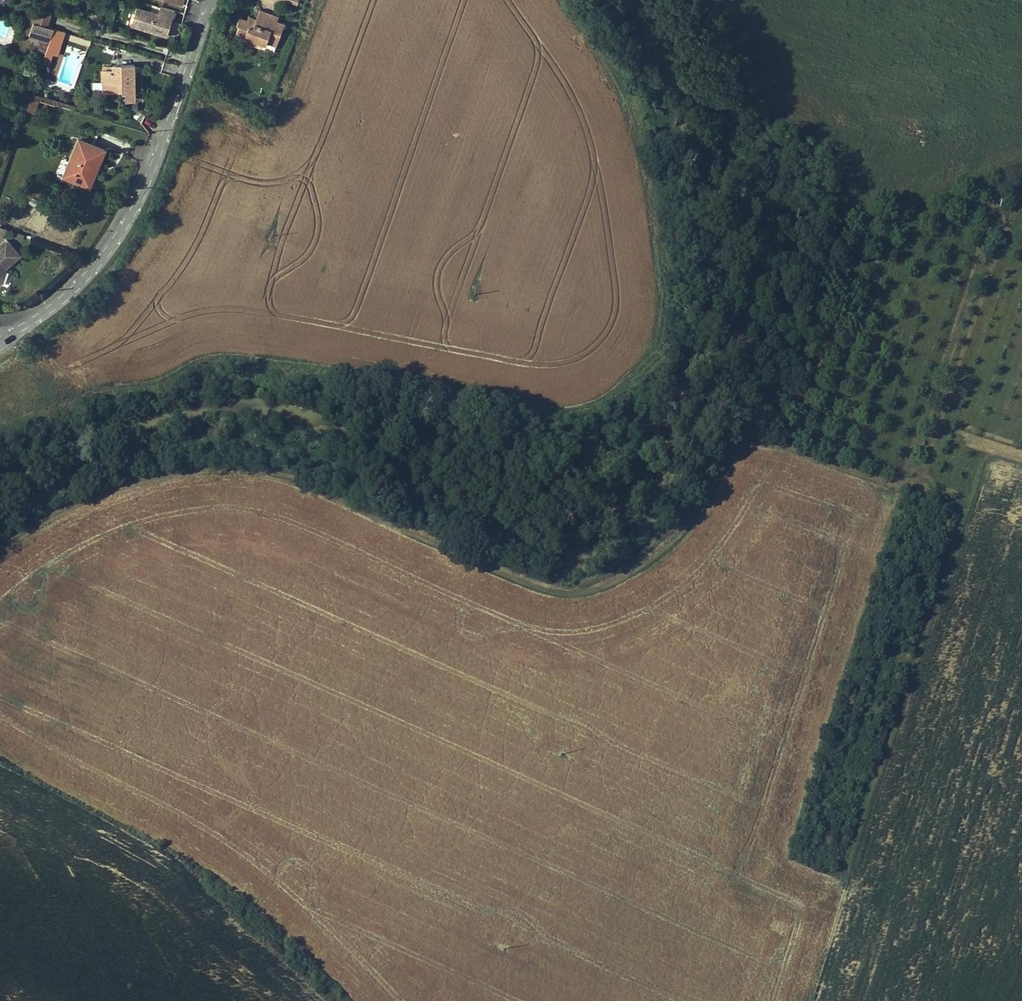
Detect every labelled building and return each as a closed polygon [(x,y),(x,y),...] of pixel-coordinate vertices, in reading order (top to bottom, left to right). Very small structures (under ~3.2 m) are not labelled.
[(136,27),(167,36),(175,11),(160,7),(158,14),(137,8),(134,17),(139,18),(136,27)] [(272,14),(260,9),(256,19),(255,23),(267,28),(272,14)] [(255,23),(256,19),(249,16),(247,20),(240,17),(237,25),(239,25),(236,35),(243,37),(245,38),(245,37),(254,40),(266,44),(267,42),(268,39),(278,43),(278,42),(274,41),(277,34),(280,35),(285,24),(277,21),(275,20),(277,16),(272,14),(267,28),(255,23)] [(17,32),(29,35),(33,22),(22,19),(17,32)] [(50,42),(54,28),(33,22),(29,35),(43,40),(50,42)] [(50,42),(46,51),(52,53),(54,46),(56,42),(60,44),(64,31),(54,28),(50,42)] [(254,40),(245,37),(245,38),(243,37),(242,41),(252,45),(254,40)] [(40,70),(43,62),(46,51),(50,42),(43,40),(33,68),(40,70)] [(46,51),(43,62),(48,64),(52,53),(46,51)] [(134,64),(113,64),(113,66),(107,66),(107,70),(102,70),(103,91),(122,91),(122,92),(125,92),(125,99),(134,99),(134,64)] [(101,80),(92,81),(92,90),(102,89),(101,80)] [(37,100),(31,98),(30,98),(26,110),(33,113),(37,100)] [(63,175),(90,186),(106,148),(79,136),(63,175)] [(6,268),(21,255),(7,239),(0,245),(0,285),(6,268)]
